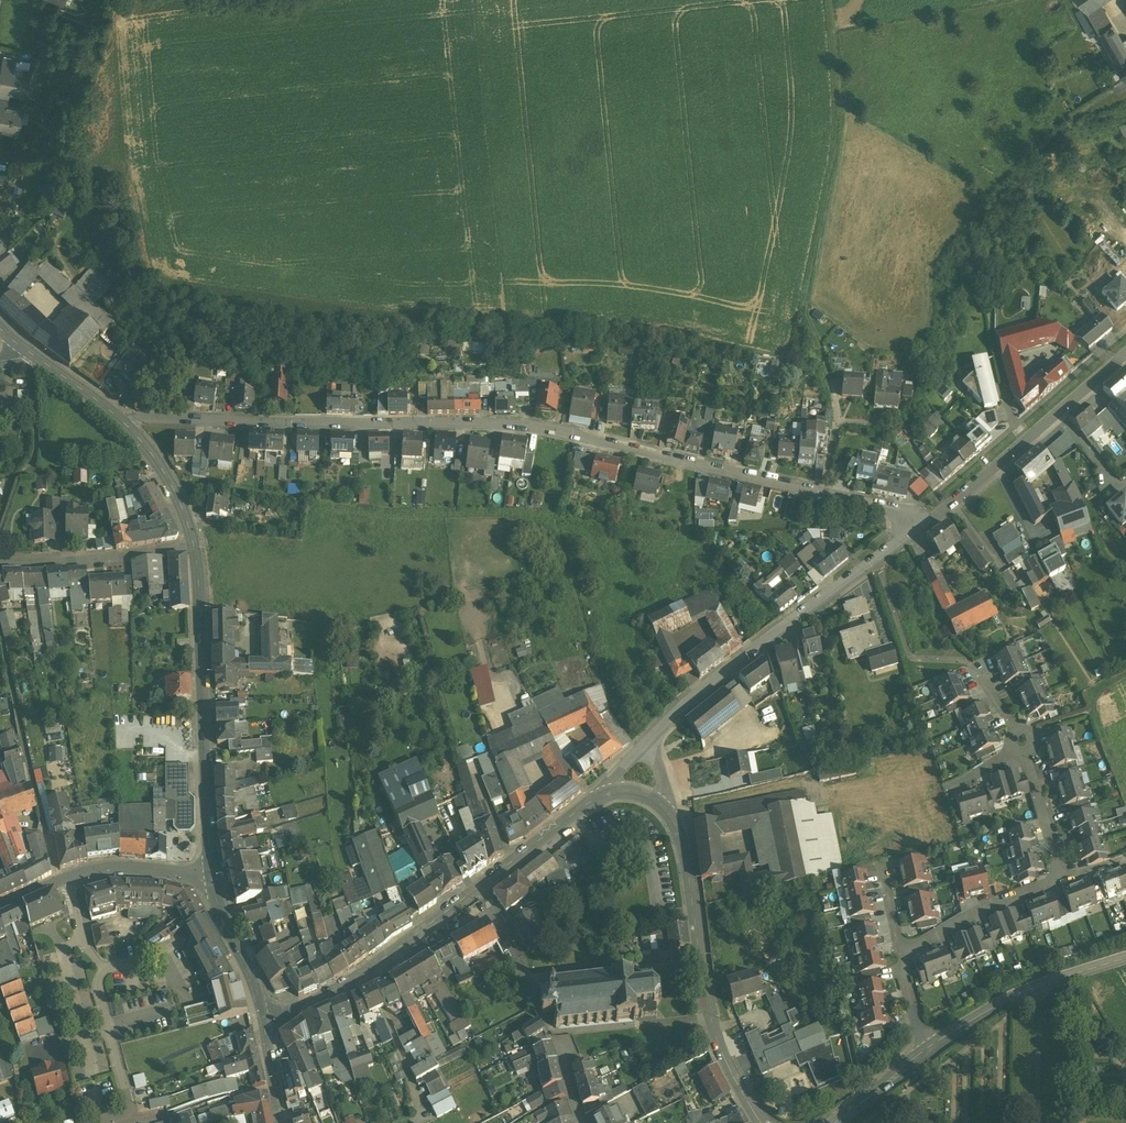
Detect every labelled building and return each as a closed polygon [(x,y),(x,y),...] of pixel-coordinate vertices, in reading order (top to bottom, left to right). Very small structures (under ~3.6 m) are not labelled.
[(1098,0),(1097,0),(1087,7),(1092,13),(1101,28),(1110,22),(1098,0)] [(1087,7),(1087,6),(1078,12),(1091,34),(1101,28),(1092,13),(1087,7)] [(1125,36),(1121,38),(1110,22),(1101,28),(1117,56),(1125,71),(1125,35),(1125,36)] [(16,63),(3,60),(1,68),(4,69),(2,79),(29,85),(32,73),(15,69),(16,63)] [(2,79),(0,90),(0,98),(9,100),(10,94),(27,97),(29,85),(2,79)] [(0,98),(0,118),(22,122),(24,110),(7,107),(9,100),(0,98)] [(0,118),(0,137),(1,137),(2,131),(19,134),(22,122),(0,118)] [(8,165),(12,148),(1,145),(0,152),(0,163),(8,165)] [(0,260),(0,279),(1,278),(0,277),(14,266),(5,255),(0,260)] [(74,286),(48,261),(35,272),(38,275),(38,276),(61,299),(74,286)] [(29,265),(8,292),(12,293),(19,300),(38,276),(38,275),(35,272),(29,265)] [(14,266),(0,277),(1,278),(5,283),(19,272),(14,266)] [(92,267),(75,287),(74,286),(61,299),(69,306),(79,315),(79,314),(100,331),(100,332),(104,335),(114,322),(93,305),(112,283),(92,267)] [(1121,280),(1125,286),(1125,278),(1120,270),(1115,273),(1121,280)] [(1116,311),(1125,303),(1125,286),(1121,280),(1103,295),(1116,311)] [(8,292),(1,300),(3,302),(12,293),(8,292)] [(12,293),(3,302),(0,306),(0,308),(18,325),(30,311),(19,300),(12,293)] [(1096,309),(1088,300),(1083,304),(1091,313),(1096,309)] [(69,306),(49,329),(45,325),(34,341),(48,351),(79,315),(69,306)] [(1101,316),(1096,309),(1091,313),(1096,320),(1101,316)] [(30,311),(18,325),(34,341),(45,325),(30,311)] [(100,331),(79,314),(79,315),(48,351),(69,366),(69,367),(70,366),(100,332),(100,331)] [(1096,320),(1073,340),(1079,344),(1088,349),(1112,329),(1101,316),(1096,320)] [(1042,323),(1009,332),(997,335),(1015,400),(1023,393),(1014,352),(1051,342),(1067,350),(1073,340),(1057,331),(1042,323)] [(1073,340),(1067,350),(1073,353),(1079,344),(1073,340)] [(633,349),(618,347),(618,354),(633,356),(633,349)] [(130,350),(117,370),(126,376),(124,378),(134,384),(138,378),(145,369),(143,368),(148,360),(140,354),(139,355),(130,350)] [(158,362),(150,357),(148,360),(143,368),(145,369),(150,373),(158,362)] [(985,358),(973,360),(976,372),(974,373),(967,379),(968,380),(964,383),(969,388),(968,389),(980,402),(983,401),(985,407),(997,404),(985,358)] [(1023,393),(1015,400),(1025,412),(1039,400),(1054,387),(1054,386),(1074,370),(1070,365),(1071,365),(1067,361),(1066,361),(1064,358),(1044,375),(1044,374),(1028,387),(1029,388),(1023,393)] [(163,370),(155,366),(152,371),(160,375),(163,370)] [(273,374),(290,375),(290,367),(272,366),(271,374),(273,374)] [(771,366),(769,379),(778,380),(780,368),(771,366)] [(529,403),(536,404),(539,384),(559,388),(561,377),(554,376),(555,372),(538,369),(538,374),(529,373),(529,376),(528,376),(528,379),(529,393),(529,403)] [(1103,389),(1115,403),(1119,400),(1125,394),(1125,369),(1103,389)] [(237,377),(237,372),(227,371),(226,394),(232,394),(232,392),(236,392),(236,389),(237,377)] [(844,373),(837,373),(836,386),(842,386),(843,380),(844,380),(844,373)] [(290,375),(273,374),(273,383),(270,383),(269,401),(286,402),(287,385),(289,385),(290,375)] [(895,391),(887,390),(888,382),(888,376),(877,375),(875,390),(873,410),(881,411),(881,407),(898,409),(898,402),(899,402),(900,396),(900,392),(895,391)] [(244,377),(237,377),(236,389),(244,390),(244,377)] [(466,377),(466,383),(470,383),(470,393),(480,393),(489,393),(489,382),(480,383),(480,377),(466,377)] [(892,383),(888,382),(887,390),(895,391),(900,392),(901,386),(901,384),(902,378),(893,377),(892,383)] [(495,393),(495,392),(515,392),(515,393),(529,393),(528,379),(489,378),(489,382),(489,393),(495,393)] [(844,380),(843,380),(842,386),(841,398),(861,400),(863,381),(853,380),(844,380)] [(943,397),(952,391),(945,381),(936,387),(943,397)] [(335,382),(327,382),(327,394),(335,394),(335,382)] [(454,382),(427,383),(427,393),(434,393),(434,397),(454,397),(454,383),(454,382)] [(427,396),(427,393),(427,383),(418,383),(419,396),(427,396)] [(466,383),(454,383),(454,397),(478,397),(478,394),(481,394),(480,393),(470,393),(470,383),(466,383)] [(212,386),(197,384),(194,402),(214,405),(217,385),(212,385),(212,386)] [(539,384),(536,404),(557,408),(560,388),(559,388),(539,384)] [(914,385),(901,384),(901,386),(900,392),(900,396),(912,397),(914,385)] [(596,392),(575,388),(570,414),(591,418),(592,416),(596,392)] [(244,390),(236,389),(236,392),(235,399),(235,408),(253,409),(254,390),(244,390)] [(407,412),(407,391),(398,391),(398,394),(388,394),(388,412),(407,412)] [(515,393),(515,392),(495,392),(495,393),(496,408),(496,410),(515,409),(515,393)] [(602,393),(596,392),(592,416),(598,417),(600,403),(602,393)] [(454,397),(434,397),(434,393),(427,393),(427,396),(427,411),(454,411),(454,397)] [(335,394),(327,394),(327,399),(326,407),(326,412),(341,413),(342,394),(335,394)] [(350,395),(342,394),(341,413),(355,413),(356,395),(350,395)] [(388,412),(388,394),(379,394),(378,412),(388,412)] [(478,397),(454,397),(454,411),(481,410),(481,394),(478,394),(478,397)] [(633,396),(609,394),(608,404),(607,418),(607,420),(631,422),(632,404),(633,396)] [(1119,400),(1115,403),(1108,408),(1125,429),(1125,407),(1119,400)] [(812,401),(811,407),(811,410),(823,412),(825,403),(812,401)] [(608,404),(600,403),(598,417),(607,418),(608,404)] [(658,406),(632,404),(631,422),(631,427),(655,429),(656,429),(657,414),(658,406)] [(1084,405),(1069,418),(1080,432),(1084,428),(1089,424),(1095,431),(1101,426),(1101,425),(1096,419),(1084,405)] [(940,408),(921,424),(930,435),(946,421),(942,416),(944,413),(940,408)] [(806,423),(808,409),(803,409),(801,425),(800,438),(807,439),(808,429),(809,424),(806,423)] [(994,410),(982,413),(979,417),(991,429),(997,424),(994,410)] [(664,415),(657,414),(656,429),(655,429),(655,432),(662,433),(664,415)] [(664,414),(664,415),(662,433),(669,434),(674,416),(664,414)] [(916,420),(911,414),(905,418),(910,425),(916,420)] [(1100,415),(1096,419),(1101,425),(1106,421),(1100,415)] [(684,418),(674,416),(669,434),(667,441),(685,446),(689,428),(690,423),(684,421),(684,418)] [(706,420),(692,416),(691,419),(699,421),(697,430),(695,435),(702,436),(704,427),(706,420)] [(973,421),(986,434),(991,429),(979,417),(973,421)] [(910,425),(905,418),(899,422),(907,432),(912,428),(910,425)] [(699,421),(691,419),(690,423),(689,428),(697,430),(699,421)] [(816,419),(815,430),(825,431),(826,420),(816,419)] [(964,439),(977,452),(992,439),(986,434),(973,421),(966,428),(971,433),(964,439)] [(1101,425),(1101,426),(1106,432),(1111,428),(1106,421),(1101,425)] [(760,426),(753,424),(751,433),(758,435),(760,426)] [(793,437),(800,438),(801,425),(793,424),(793,437)] [(773,429),(760,426),(758,435),(767,437),(772,438),(773,429)] [(710,429),(704,427),(702,436),(703,437),(702,438),(708,440),(710,429)] [(697,430),(689,428),(685,446),(699,450),(702,438),(703,437),(702,436),(695,435),(697,430)] [(737,430),(727,428),(727,431),(717,429),(713,451),(726,453),(726,450),(733,451),(736,432),(737,430)] [(1090,435),(1084,428),(1080,432),(1086,438),(1090,435)] [(815,430),(808,429),(807,439),(815,439),(816,450),(823,450),(825,431),(815,430)] [(267,431),(249,430),(248,449),(257,450),(266,450),(267,431)] [(284,432),(267,431),(266,450),(283,451),(284,432)] [(456,432),(435,431),(434,450),(455,450),(456,432)] [(318,433),(297,432),(297,451),(318,451),(318,433)] [(736,432),(733,451),(739,452),(743,433),(736,432)] [(353,434),(331,433),(330,451),(352,452),(353,434)] [(388,433),(368,434),(369,452),(381,451),(389,451),(388,433)] [(423,434),(403,433),(403,440),(402,453),(402,457),(421,458),(423,434)] [(515,435),(503,433),(499,457),(512,459),(515,435)] [(751,433),(749,444),(764,448),(767,437),(758,435),(751,433)] [(1047,449),(1056,459),(1074,443),(1066,434),(1047,449)] [(195,435),(175,435),(174,458),(194,459),(194,451),(195,435)] [(528,437),(515,435),(512,459),(524,461),(526,452),(528,437)] [(770,457),(778,459),(779,436),(774,435),(770,457)] [(234,438),(211,436),(211,440),(208,459),(232,462),(234,438)] [(778,459),(799,461),(800,438),(793,437),(779,436),(778,459)] [(485,470),(486,470),(488,458),(490,443),(484,441),(481,438),(472,437),(468,464),(473,464),(475,468),(485,470)] [(807,439),(800,438),(799,461),(798,463),(814,464),(816,450),(815,439),(807,439)] [(211,440),(204,439),(202,451),(201,458),(208,459),(211,440)] [(977,452),(964,439),(951,450),(952,452),(947,457),(957,468),(977,452)] [(932,455),(926,446),(922,440),(917,443),(920,448),(925,456),(927,454),(929,458),(932,455)] [(764,448),(749,444),(745,461),(760,465),(764,448)] [(1039,447),(1014,468),(1024,479),(1028,484),(1029,483),(1052,464),(1052,463),(1039,447)] [(264,475),(266,450),(257,450),(255,474),(264,475)] [(202,451),(194,451),(194,459),(193,463),(201,463),(201,458),(202,451)] [(534,453),(526,452),(524,461),(522,473),(530,475),(534,453)] [(596,457),(577,452),(574,466),(593,471),(596,457)] [(824,468),(827,455),(817,453),(816,467),(824,468)] [(879,459),(858,454),(856,464),(859,465),(856,479),(874,483),(877,469),(879,459)] [(925,456),(929,464),(931,465),(936,460),(932,455),(929,458),(927,454),(925,456)] [(957,468),(947,457),(945,454),(936,460),(939,464),(942,461),(952,473),(957,468)] [(620,461),(597,455),(596,457),(593,471),(592,476),(600,478),(599,481),(606,482),(607,480),(615,482),(620,461)] [(511,466),(512,459),(499,457),(498,464),(511,466)] [(495,459),(488,458),(486,470),(485,470),(484,475),(494,476),(494,470),(495,459)] [(1060,459),(1052,463),(1052,464),(1058,477),(1066,472),(1060,459)] [(837,460),(834,474),(844,476),(847,463),(837,460)] [(942,461),(939,464),(936,460),(931,465),(943,480),(952,473),(942,461)] [(238,462),(236,476),(242,477),(244,463),(238,462)] [(277,478),(288,478),(288,464),(278,464),(277,478)] [(933,489),(943,480),(931,465),(929,464),(918,474),(933,489)] [(661,473),(639,468),(634,489),(656,494),(656,492),(659,490),(660,487),(658,485),(661,473)] [(893,472),(877,469),(874,483),(872,490),(888,493),(893,472)] [(86,472),(75,472),(76,481),(86,481),(86,472)] [(910,476),(893,472),(888,493),(905,497),(908,487),(910,476)] [(1066,472),(1058,477),(1064,488),(1072,484),(1066,472)] [(909,487),(919,497),(929,487),(920,477),(909,487)] [(491,488),(498,489),(499,479),(492,478),(491,488)] [(723,484),(710,481),(711,479),(710,479),(709,483),(706,498),(728,503),(730,492),(729,492),(730,484),(724,482),(723,484)] [(1045,516),(1029,483),(1028,484),(1024,479),(1015,484),(1035,523),(1045,516)] [(709,483),(696,481),(695,505),(702,506),(709,483)] [(612,484),(610,492),(621,495),(623,487),(612,484)] [(1081,503),(1072,484),(1064,488),(1054,493),(1062,510),(1081,503)] [(761,489),(744,485),(742,495),(740,504),(756,508),(757,503),(760,504),(761,498),(759,498),(761,489)] [(153,486),(139,493),(146,506),(148,505),(160,499),(153,486)] [(358,487),(357,501),(367,501),(367,488),(358,487)] [(415,489),(416,502),(424,501),(424,489),(415,489)] [(542,492),(532,490),(531,498),(541,500),(542,492)] [(735,493),(731,509),(738,511),(740,504),(742,495),(735,493)] [(1108,507),(1122,523),(1125,520),(1125,493),(1108,507)] [(69,497),(61,496),(61,499),(61,523),(67,523),(68,507),(69,507),(69,497)] [(244,497),(233,496),(232,502),(236,503),(235,508),(243,509),(244,497)] [(794,498),(787,497),(781,520),(789,519),(794,498)] [(61,499),(52,499),(52,515),(53,515),(54,523),(61,523),(61,499)] [(128,509),(125,499),(121,500),(123,512),(124,512),(127,522),(128,522),(129,527),(131,526),(132,526),(129,514),(128,509)] [(160,499),(148,505),(151,511),(163,505),(160,499)] [(229,502),(209,499),(206,518),(218,519),(219,513),(227,514),(229,502)] [(115,501),(106,503),(110,519),(119,517),(115,501)] [(1062,510),(1052,514),(1060,533),(1089,522),(1081,503),(1062,510)] [(163,505),(151,511),(147,513),(148,516),(149,516),(151,521),(154,525),(157,532),(173,524),(163,505)] [(69,507),(68,507),(67,523),(67,538),(87,539),(87,508),(69,507)] [(136,513),(129,514),(132,526),(138,524),(138,523),(139,523),(136,513)] [(52,515),(34,515),(34,523),(30,527),(34,531),(34,541),(49,540),(49,538),(52,535),(54,535),(54,523),(53,515),(52,515)] [(120,526),(119,524),(120,522),(119,517),(110,519),(113,536),(116,547),(116,549),(131,546),(128,530),(121,531),(120,529),(120,526)] [(139,523),(138,523),(138,524),(140,535),(157,532),(154,525),(147,527),(145,521),(139,523)] [(947,523),(926,538),(939,555),(959,539),(958,539),(947,523)] [(138,524),(132,526),(131,526),(128,530),(131,546),(176,539),(178,534),(173,524),(157,532),(140,535),(138,524)] [(1009,524),(992,534),(1001,549),(1018,538),(1009,524)] [(992,564),(968,532),(958,539),(959,539),(981,569),(985,569),(992,564)] [(1060,535),(1049,541),(1052,547),(1054,546),(1060,556),(1066,553),(1060,535)] [(113,536),(102,538),(105,549),(116,547),(113,536)] [(829,550),(820,539),(815,543),(824,554),(829,550)] [(824,554),(815,543),(810,547),(819,558),(824,554)] [(829,550),(824,554),(836,568),(848,558),(836,544),(829,550)] [(1022,544),(1004,555),(1009,563),(1012,561),(1014,565),(1019,561),(1027,575),(1032,572),(1027,561),(1025,558),(1029,555),(1027,552),(1027,551),(1022,544)] [(1052,547),(1037,555),(1049,578),(1065,569),(1059,557),(1060,556),(1054,546),(1052,547)] [(810,547),(798,557),(811,572),(816,568),(812,564),(819,558),(810,547)] [(1033,548),(1027,551),(1027,552),(1029,555),(1031,559),(1036,556),(1033,548)] [(777,563),(788,575),(799,565),(788,553),(777,563)] [(819,558),(812,564),(816,568),(824,578),(836,568),(824,554),(819,558)] [(186,555),(169,556),(170,564),(171,585),(171,587),(188,586),(186,555)] [(1048,578),(1036,556),(1031,559),(1027,561),(1032,572),(1027,575),(1033,586),(1048,578)] [(159,558),(147,559),(148,580),(149,587),(161,585),(159,558)] [(147,559),(132,561),(133,576),(134,582),(142,581),(148,580),(147,559)] [(956,607),(931,559),(922,566),(945,612),(956,607)] [(1000,575),(992,564),(985,569),(981,569),(990,581),(1000,575)] [(86,567),(68,568),(69,582),(76,581),(82,581),(83,593),(90,592),(89,580),(87,580),(86,567)] [(779,567),(773,572),(779,579),(785,574),(779,567)] [(68,568),(46,570),(48,584),(49,590),(70,588),(69,582),(68,568)] [(824,578),(816,568),(811,572),(808,575),(816,584),(824,578)] [(24,589),(21,569),(9,570),(10,579),(9,579),(10,585),(10,590),(24,589)] [(46,570),(22,571),(22,569),(21,569),(24,589),(25,600),(28,600),(34,599),(32,585),(44,584),(48,584),(46,570)] [(0,570),(0,589),(3,588),(6,588),(6,586),(6,585),(10,585),(9,579),(10,579),(9,570),(3,570),(0,570)] [(1022,591),(1016,587),(1005,570),(1001,573),(1011,589),(1015,596),(1022,591)] [(124,576),(110,577),(112,598),(125,597),(124,576)] [(133,576),(124,576),(125,597),(133,596),(134,588),(134,582),(133,576)] [(110,577),(88,579),(89,580),(90,592),(90,602),(112,600),(112,598),(110,577)] [(766,578),(753,588),(763,597),(767,593),(769,595),(772,592),(766,585),(770,583),(766,578)] [(48,584),(44,584),(44,591),(42,591),(43,599),(50,599),(49,590),(48,584)] [(795,590),(790,584),(773,599),(769,595),(767,593),(763,597),(769,603),(770,601),(780,613),(796,599),(792,594),(795,590)] [(188,586),(171,587),(171,589),(171,593),(172,601),(172,610),(189,609),(188,586)] [(1036,600),(1029,587),(1022,591),(1028,604),(1036,600)] [(77,590),(70,591),(72,607),(82,606),(80,590),(77,590)] [(709,591),(681,605),(690,623),(705,615),(719,608),(709,591)] [(956,607),(945,612),(957,634),(997,613),(986,591),(956,607)] [(0,594),(0,602),(9,601),(7,593),(4,593),(0,594)] [(171,593),(163,594),(163,601),(172,601),(171,593)] [(865,599),(843,606),(847,620),(870,613),(865,599)] [(681,605),(648,621),(656,639),(665,635),(690,623),(681,605)] [(121,608),(109,609),(110,625),(122,624),(121,608)] [(719,608),(705,615),(723,646),(730,655),(741,646),(719,608)] [(0,613),(0,617),(5,636),(11,635),(9,630),(15,628),(11,611),(0,613)] [(233,614),(212,612),(213,648),(233,649),(234,650),(233,631),(237,631),(237,624),(233,624),(233,614)] [(291,661),(277,661),(276,618),(262,617),(264,661),(264,662),(265,674),(291,674),(291,661)] [(874,625),(864,627),(865,630),(855,634),(857,642),(849,644),(849,647),(851,653),(850,653),(852,658),(856,656),(856,655),(866,652),(872,673),(897,665),(891,646),(881,649),(874,625)] [(815,631),(800,635),(804,648),(806,658),(807,658),(819,655),(820,652),(815,631)] [(668,641),(665,635),(656,639),(666,660),(676,656),(669,641),(668,641)] [(1014,644),(998,650),(1001,656),(1016,650),(1014,644)] [(711,645),(687,663),(694,671),(699,678),(699,679),(723,660),(722,659),(722,660),(711,645)] [(241,664),(232,663),(233,649),(213,648),(213,673),(215,673),(236,673),(241,673),(241,664)] [(797,674),(790,648),(776,652),(780,670),(781,670),(783,678),(782,680),(783,684),(787,686),(791,685),(792,684),(795,683),(799,682),(797,674)] [(804,648),(797,650),(802,669),(809,667),(807,658),(806,658),(804,648)] [(1001,656),(994,659),(1000,672),(1022,662),(1016,650),(1001,656)] [(358,656),(348,657),(348,665),(358,665),(358,656)] [(681,668),(676,656),(666,660),(676,680),(694,671),(687,663),(681,668)] [(312,660),(291,661),(291,674),(313,674),(312,660)] [(763,660),(739,678),(750,693),(769,680),(768,677),(763,660)] [(264,661),(249,661),(249,664),(241,664),(241,673),(248,673),(265,674),(264,662),(264,661)] [(1022,662),(1000,672),(1005,684),(1012,680),(1027,674),(1022,662)] [(477,707),(492,704),(483,666),(468,669),(477,707)] [(803,672),(797,674),(799,682),(795,683),(798,694),(808,692),(803,672)] [(236,673),(215,673),(216,689),(236,688),(236,673)] [(948,673),(933,680),(936,686),(951,679),(948,673)] [(1027,674),(1012,680),(1015,687),(1022,683),(1030,680),(1030,679),(1027,674)] [(775,675),(768,677),(769,680),(774,695),(780,692),(775,675)] [(951,679),(936,686),(941,697),(963,687),(958,676),(951,679)] [(1030,680),(1022,683),(1025,689),(1040,682),(1037,676),(1030,679),(1030,680)] [(191,681),(168,682),(169,695),(161,696),(161,702),(177,701),(177,705),(185,705),(184,701),(191,701),(191,681)] [(734,682),(724,690),(729,696),(738,689),(734,682)] [(1025,689),(1018,692),(1023,704),(1045,695),(1040,682),(1025,689)] [(630,743),(609,713),(600,687),(583,694),(583,695),(596,713),(622,750),(630,743)] [(963,687),(941,697),(945,708),(961,701),(968,698),(963,687)] [(161,689),(153,690),(154,702),(161,702),(161,696),(161,689)] [(723,691),(685,721),(701,741),(739,710),(723,691)] [(583,695),(538,715),(540,718),(551,738),(574,729),(574,728),(584,721),(596,713),(583,695)] [(1045,695),(1023,704),(1029,716),(1036,713),(1051,707),(1045,695)] [(961,701),(945,708),(948,714),(960,709),(963,707),(961,701)] [(975,702),(963,707),(960,709),(963,714),(978,708),(975,702)] [(978,708),(963,714),(967,725),(968,725),(982,719),(982,720),(990,716),(985,705),(978,708)] [(238,707),(216,708),(217,723),(217,726),(239,723),(238,707)] [(1051,707),(1036,713),(1038,719),(1053,713),(1051,707)] [(622,750),(596,713),(584,721),(598,741),(610,758),(622,750)] [(551,738),(540,718),(504,735),(516,764),(542,753),(541,753),(555,746),(551,738)] [(982,719),(968,725),(967,725),(964,727),(972,743),(989,735),(982,720),(982,719)] [(243,724),(234,725),(234,736),(237,736),(244,736),(243,724)] [(234,725),(217,727),(218,743),(229,742),(234,742),(234,736),(234,725)] [(802,729),(803,742),(814,740),(813,727),(802,729)] [(1069,729),(1050,735),(1052,741),(1068,737),(1071,736),(1069,729)] [(989,735),(972,743),(970,744),(975,755),(990,748),(997,745),(992,734),(989,735)] [(504,735),(487,742),(491,754),(509,798),(520,794),(529,790),(516,764),(504,735)] [(2,751),(0,752),(0,759),(14,792),(24,789),(21,776),(24,775),(14,736),(0,740),(0,742),(2,751)] [(234,742),(229,742),(229,745),(237,744),(237,736),(234,736),(234,742)] [(272,737),(260,738),(261,742),(240,744),(241,751),(261,749),(261,750),(272,749),(272,737)] [(1052,741),(1045,744),(1048,756),(1072,749),(1068,737),(1052,741)] [(598,741),(565,764),(572,777),(572,776),(576,782),(583,777),(583,778),(610,758),(598,741)] [(237,744),(229,745),(230,752),(241,751),(240,744),(237,744)] [(456,749),(461,761),(471,757),(466,745),(456,749)] [(565,764),(555,746),(541,753),(542,753),(558,784),(572,777),(565,764)] [(990,748),(975,755),(977,761),(992,754),(990,748)] [(1072,749),(1048,756),(1052,769),(1060,767),(1075,762),(1072,749)] [(61,751),(51,751),(51,764),(61,764),(61,751)] [(268,753),(257,754),(257,762),(267,762),(268,753)] [(746,755),(729,758),(733,778),(749,775),(746,755)] [(417,762),(379,779),(385,795),(397,822),(401,831),(403,834),(418,827),(438,818),(417,762)] [(1075,762),(1060,767),(1061,773),(1077,768),(1075,762)] [(853,764),(817,772),(820,784),(856,775),(853,764)] [(189,795),(189,765),(165,766),(165,788),(165,803),(165,821),(174,821),(174,827),(178,832),(190,832),(195,827),(194,800),(189,795)] [(1077,768),(1061,773),(1063,779),(1079,775),(1077,768)] [(234,770),(216,770),(216,795),(217,795),(232,794),(234,794),(234,783),(234,770)] [(497,772),(483,778),(486,784),(497,780),(496,777),(499,776),(497,772)] [(751,778),(752,787),(781,780),(779,772),(751,778)] [(1016,772),(1004,775),(1011,798),(1023,795),(1018,779),(1016,772)] [(1058,774),(1050,776),(1050,777),(1051,782),(1052,783),(1056,782),(1060,780),(1058,774)] [(1004,775),(991,779),(993,786),(998,802),(1011,798),(1004,775)] [(1060,780),(1056,782),(1060,794),(1083,787),(1079,775),(1063,779),(1060,780)] [(558,784),(537,799),(537,800),(551,817),(583,791),(576,782),(572,776),(572,777),(558,784)] [(1030,793),(1025,777),(1018,779),(1023,795),(1030,793)] [(258,778),(234,783),(234,794),(245,791),(254,788),(259,786),(258,778)] [(998,802),(993,786),(987,788),(989,797),(991,804),(992,804),(998,802)] [(1083,787),(1060,794),(1064,807),(1071,805),(1087,800),(1083,787)] [(0,798),(0,816),(0,817),(1,820),(11,816),(36,808),(31,788),(0,798)] [(165,803),(165,788),(153,788),(153,803),(165,803)] [(254,788),(245,791),(248,812),(249,812),(250,817),(251,817),(251,816),(258,814),(254,788)] [(981,791),(968,795),(975,818),(988,815),(983,799),(981,791)] [(799,792),(716,809),(718,820),(767,810),(789,806),(801,804),(806,805),(804,796),(803,795),(802,793),(801,793),(799,792)] [(232,794),(217,795),(217,807),(218,826),(232,822),(235,821),(235,817),(233,803),(232,794)] [(520,794),(509,798),(516,816),(527,810),(526,809),(520,794)] [(968,795),(956,799),(958,806),(962,822),(975,818),(968,795)] [(463,796),(453,800),(459,815),(468,812),(464,799),(463,796)] [(472,796),(464,799),(468,812),(470,816),(470,819),(471,818),(478,816),(472,796)] [(989,797),(983,799),(988,815),(994,813),(992,804),(991,804),(989,797)] [(537,799),(526,809),(527,810),(516,816),(517,818),(525,837),(551,817),(537,800),(537,799)] [(1087,800),(1071,805),(1073,811),(1074,811),(1089,806),(1087,800)] [(66,801),(57,802),(60,816),(69,814),(66,801)] [(60,816),(57,802),(48,804),(50,814),(49,814),(51,819),(52,819),(53,823),(52,824),(53,829),(54,828),(56,836),(64,835),(63,830),(65,829),(62,823),(60,816)] [(165,803),(153,803),(153,808),(154,836),(165,836),(165,821),(165,803)] [(119,804),(107,806),(108,815),(118,814),(118,808),(119,808),(119,804)] [(814,820),(811,807),(806,805),(801,804),(789,806),(805,881),(826,876),(814,820)] [(294,805),(282,808),(284,817),(288,820),(298,818),(294,805)] [(107,806),(99,807),(101,816),(108,815),(107,806)] [(805,881),(789,806),(767,810),(770,824),(781,874),(783,886),(805,881)] [(962,822),(958,806),(951,808),(956,824),(962,822)] [(1089,806),(1074,811),(1076,817),(1092,812),(1090,806),(1089,806)] [(99,807),(81,809),(81,812),(82,812),(84,826),(83,826),(84,834),(109,831),(108,825),(102,825),(101,816),(99,807)] [(1116,810),(1118,816),(1125,814),(1124,807),(1116,810)] [(119,808),(118,808),(118,814),(119,830),(119,837),(140,837),(147,838),(154,840),(154,836),(153,808),(119,808)] [(282,808),(259,813),(258,814),(251,816),(251,817),(252,822),(253,824),(254,824),(254,826),(261,824),(260,822),(272,818),(273,820),(284,817),(282,808)] [(718,820),(715,821),(717,835),(770,824),(767,810),(718,820)] [(81,812),(69,814),(69,817),(61,819),(62,822),(68,835),(72,834),(75,834),(74,828),(83,826),(84,826),(82,812),(81,812)] [(248,812),(235,817),(235,821),(245,818),(250,817),(249,812),(248,812)] [(1076,817),(1068,819),(1072,832),(1078,830),(1077,830),(1095,825),(1092,812),(1076,817)] [(25,853),(11,816),(1,820),(8,837),(7,837),(12,849),(16,860),(17,861),(23,859),(26,858),(25,853)] [(470,816),(461,819),(464,829),(473,826),(471,818),(470,819),(470,816)] [(843,872),(830,816),(814,820),(826,876),(839,873),(843,872)] [(517,818),(501,825),(509,844),(525,837),(517,818)] [(490,819),(473,826),(478,839),(486,865),(503,855),(490,819)] [(715,821),(694,824),(697,847),(718,844),(717,835),(715,821)] [(218,826),(222,848),(237,845),(236,839),(263,831),(261,824),(254,826),(254,824),(253,824),(233,828),(232,822),(218,826)] [(397,822),(391,825),(395,834),(401,831),(397,822)] [(1022,824),(1006,828),(1008,835),(1023,831),(1022,824)] [(1095,825),(1077,830),(1078,830),(1082,847),(1083,847),(1100,842),(1095,825)] [(473,826),(464,829),(467,836),(469,837),(472,836),(474,841),(478,839),(473,826)] [(279,827),(272,829),(270,836),(271,837),(282,835),(281,831),(279,827)] [(418,827),(403,834),(404,836),(420,872),(421,874),(431,869),(430,868),(433,867),(418,827)] [(1023,831),(1008,835),(1011,847),(1026,843),(1026,844),(1034,842),(1031,829),(1023,831)] [(109,831),(84,834),(85,842),(87,858),(98,856),(98,857),(111,855),(120,853),(119,837),(119,830),(109,831)] [(393,875),(382,846),(379,831),(352,843),(353,847),(360,865),(367,885),(393,875)] [(85,842),(79,843),(77,833),(75,834),(72,834),(76,863),(88,860),(87,858),(85,842)] [(38,835),(25,834),(31,856),(33,856),(35,862),(34,863),(42,879),(51,874),(43,842),(40,837),(38,838),(38,835)] [(56,836),(60,869),(76,863),(72,834),(68,835),(64,835),(56,836)] [(165,836),(154,836),(154,840),(147,838),(146,858),(166,860),(165,836)] [(275,838),(278,849),(287,846),(284,836),(275,838)] [(420,872),(404,836),(396,840),(401,853),(388,859),(393,875),(397,884),(413,876),(420,872)] [(0,840),(0,852),(1,854),(12,849),(7,837),(0,840)] [(147,838),(140,837),(119,837),(120,853),(120,856),(146,858),(147,838)] [(256,839),(244,843),(246,849),(257,846),(256,839)] [(474,841),(469,844),(468,841),(467,841),(460,844),(462,847),(456,851),(464,865),(457,869),(463,880),(486,865),(478,839),(474,841)] [(1100,842),(1083,847),(1082,847),(1077,848),(1081,861),(1088,859),(1104,854),(1100,842)] [(237,845),(222,848),(224,866),(227,865),(244,861),(241,843),(237,845)] [(574,843),(562,853),(561,851),(559,852),(569,867),(575,863),(577,866),(584,862),(574,843)] [(1026,843),(1011,847),(1008,848),(1013,865),(1015,865),(1015,864),(1031,861),(1030,860),(1026,844),(1026,843)] [(718,844),(697,847),(701,878),(711,877),(712,881),(723,880),(722,876),(721,863),(718,844)] [(353,847),(346,849),(353,868),(360,865),(353,847)] [(12,849),(1,854),(5,865),(16,860),(12,849)] [(547,853),(517,875),(523,882),(525,881),(533,891),(530,893),(531,894),(546,889),(568,883),(564,871),(569,867),(559,852),(558,852),(550,858),(547,853)] [(920,853),(904,857),(906,863),(922,860),(920,853)] [(1104,854),(1088,859),(1090,865),(1106,861),(1104,854)] [(26,858),(23,859),(27,866),(34,863),(35,862),(33,856),(31,856),(26,858)] [(244,861),(227,865),(232,884),(257,878),(262,876),(257,857),(244,861)] [(751,880),(747,858),(737,860),(739,872),(742,886),(752,884),(751,880)] [(1031,861),(1015,864),(1015,865),(1018,877),(1034,873),(1042,871),(1038,858),(1030,860),(1031,861)] [(433,867),(430,868),(431,869),(421,874),(424,883),(426,885),(434,899),(443,893),(463,880),(457,869),(455,866),(449,859),(433,867)] [(16,860),(5,865),(8,873),(19,868),(17,861),(16,860)] [(737,860),(721,863),(722,876),(739,872),(737,860)] [(906,863),(898,865),(901,877),(924,872),(922,860),(906,863)] [(42,879),(34,863),(27,866),(20,870),(27,886),(42,879)] [(989,867),(982,869),(986,885),(992,883),(989,867)] [(0,877),(0,898),(27,886),(20,870),(19,868),(8,873),(0,877)] [(843,872),(839,873),(840,880),(856,876),(855,869),(843,872)] [(982,869),(970,872),(976,895),(988,892),(986,885),(982,869)] [(1113,873),(1121,896),(1125,894),(1125,871),(1125,869),(1113,873)] [(924,872),(901,877),(903,889),(911,887),(927,883),(924,872)] [(970,872),(959,875),(963,891),(964,898),(976,895),(970,872)] [(1034,873),(1018,877),(1020,884),(1036,880),(1034,873)] [(1113,873),(1100,878),(1103,885),(1109,901),(1121,896),(1113,873)] [(781,874),(765,877),(768,890),(783,886),(781,874)] [(856,876),(840,880),(843,891),(861,887),(867,886),(864,874),(856,876)] [(393,875),(367,885),(372,898),(387,893),(387,892),(398,888),(397,884),(393,875)] [(517,875),(493,893),(506,911),(530,893),(533,891),(525,881),(523,882),(517,875)] [(959,875),(952,876),(956,892),(963,891),(959,875)] [(765,877),(751,880),(752,884),(742,886),(744,895),(768,890),(765,877)] [(257,878),(232,884),(237,902),(247,900),(261,895),(257,878)] [(130,883),(110,882),(110,886),(116,908),(119,909),(129,909),(130,909),(130,905),(129,905),(130,883)] [(1088,882),(1075,887),(1084,909),(1096,904),(1090,889),(1088,882)] [(145,884),(130,883),(129,905),(130,905),(162,907),(162,906),(164,899),(167,885),(152,885),(152,883),(145,883),(145,884)] [(420,886),(418,888),(413,891),(415,893),(403,901),(406,907),(411,918),(418,913),(419,914),(436,902),(434,899),(426,885),(424,883),(421,884),(420,886)] [(927,883),(911,887),(912,894),(928,890),(927,883)] [(186,890),(167,885),(164,899),(175,902),(178,906),(180,910),(178,911),(179,914),(182,913),(184,917),(189,924),(205,913),(204,912),(192,891),(190,891),(190,890),(187,889),(186,890)] [(1109,901),(1103,885),(1097,887),(1102,902),(1102,903),(1109,901)] [(110,886),(91,891),(90,889),(85,891),(85,892),(92,920),(116,913),(116,908),(110,886)] [(861,887),(843,891),(847,908),(865,904),(861,887)] [(1075,887),(1063,891),(1066,898),(1072,914),(1084,909),(1075,887)] [(1097,887),(1090,889),(1096,904),(1102,902),(1097,887)] [(305,888),(289,891),(292,907),(309,903),(305,888)] [(398,888),(387,892),(387,893),(393,907),(396,912),(406,907),(403,901),(398,888)] [(549,889),(535,894),(539,906),(554,902),(549,889)] [(54,890),(23,904),(30,927),(62,913),(54,890)] [(355,890),(343,895),(348,907),(360,903),(355,890)] [(928,890),(912,894),(914,900),(930,896),(928,890)] [(261,895),(264,906),(266,906),(278,903),(275,891),(261,895)] [(914,900),(906,902),(909,913),(933,908),(930,896),(914,900)] [(1051,897),(1039,901),(1047,924),(1059,919),(1054,904),(1051,897)] [(1066,898),(1059,901),(1060,902),(1065,916),(1066,916),(1072,914),(1066,898)] [(175,902),(164,899),(162,906),(173,908),(178,906),(175,902)] [(1039,901),(1026,906),(1029,913),(1035,929),(1047,924),(1039,901)] [(1060,902),(1054,904),(1059,919),(1066,917),(1066,916),(1065,916),(1060,902)] [(283,919),(278,903),(266,906),(271,924),(276,922),(283,919)] [(865,904),(847,908),(850,920),(866,917),(873,915),(870,903),(865,904)] [(0,914),(0,918),(6,936),(7,939),(12,937),(12,938),(16,936),(12,925),(15,924),(19,935),(31,931),(30,927),(23,904),(0,914)] [(162,907),(130,905),(130,909),(129,909),(128,917),(144,918),(161,916),(162,907)] [(264,906),(242,911),(247,922),(256,920),(262,919),(264,926),(261,927),(260,927),(262,933),(273,930),(271,924),(266,906),(264,906)] [(393,907),(384,912),(383,913),(385,918),(376,923),(386,942),(394,935),(412,925),(410,921),(412,919),(406,907),(396,912),(393,907)] [(933,908),(909,913),(912,925),(919,924),(935,920),(933,908)] [(529,910),(511,918),(522,945),(540,938),(533,920),(529,910)] [(1014,911),(1001,916),(1010,938),(1022,933),(1017,918),(1014,911)] [(384,912),(377,912),(376,923),(385,918),(383,913),(384,912)] [(205,913),(189,924),(185,926),(189,933),(192,939),(189,941),(186,950),(182,952),(186,958),(194,953),(211,984),(235,978),(225,961),(230,958),(219,939),(209,920),(205,913)] [(1029,913),(1023,916),(1029,931),(1035,929),(1029,913)] [(1001,916),(989,920),(992,927),(998,943),(1010,938),(1001,916)] [(1029,931),(1023,916),(1017,918),(1022,933),(1029,931)] [(184,917),(167,928),(171,935),(185,926),(189,924),(184,917)] [(866,917),(850,920),(851,927),(866,924),(867,923),(866,917)] [(544,936),(538,921),(537,921),(536,918),(533,920),(540,938),(544,936)] [(935,920),(919,924),(921,930),(937,926),(935,920)] [(486,921),(451,941),(459,954),(464,960),(497,942),(486,921)] [(280,932),(276,922),(271,924),(273,930),(274,934),(277,933),(280,932)] [(386,942),(376,923),(368,929),(377,948),(386,942)] [(686,924),(667,927),(668,933),(671,948),(689,945),(686,924)] [(866,924),(851,927),(849,927),(851,934),(867,930),(866,924)] [(106,925),(92,927),(96,947),(110,944),(106,925)] [(377,948),(368,929),(364,933),(362,925),(355,927),(356,928),(359,936),(369,955),(377,948)] [(165,926),(145,938),(151,948),(171,935),(167,928),(165,926)] [(662,928),(650,932),(653,951),(660,949),(658,936),(668,933),(667,927),(662,928)] [(992,927),(986,930),(987,935),(988,935),(992,945),(998,943),(992,927)] [(356,928),(350,932),(354,938),(336,951),(348,969),(368,955),(358,936),(356,928)] [(867,930),(851,934),(854,945),(872,941),(877,940),(875,928),(867,930)] [(315,954),(307,930),(300,933),(303,943),(309,959),(308,960),(310,966),(316,963),(313,957),(315,954)] [(979,930),(966,935),(975,957),(987,952),(981,937),(979,930)] [(966,935),(954,939),(957,946),(963,962),(975,957),(966,935)] [(987,935),(981,937),(987,952),(994,950),(992,945),(988,935),(987,935)] [(12,938),(12,937),(7,939),(13,958),(23,954),(18,941),(14,943),(12,938)] [(0,949),(0,989),(22,1044),(39,1038),(38,1036),(34,1021),(13,959),(7,941),(0,944),(0,949)] [(451,941),(428,954),(436,966),(451,958),(459,954),(451,941)] [(872,941),(854,945),(858,962),(876,958),(872,941)] [(303,943),(283,956),(291,969),(295,966),(303,961),(308,960),(309,959),(303,943)] [(348,969),(336,951),(336,952),(332,944),(329,945),(319,948),(323,959),(334,979),(348,969)] [(277,946),(256,959),(270,982),(291,969),(283,956),(277,946)] [(957,946),(950,949),(953,955),(956,964),(957,964),(963,962),(957,946)] [(944,950),(932,955),(940,977),(953,973),(947,957),(944,950)] [(428,954),(409,965),(421,985),(440,972),(436,966),(428,954)] [(459,954),(451,958),(456,966),(464,961),(464,960),(459,954)] [(503,954),(469,969),(470,970),(475,978),(508,963),(503,954)] [(932,955),(919,960),(922,967),(928,982),(940,977),(932,955)] [(953,955),(947,957),(953,973),(959,970),(957,964),(956,964),(953,955)] [(876,958),(858,962),(860,974),(876,971),(884,969),(881,957),(876,958)] [(310,966),(309,966),(311,969),(319,987),(334,979),(323,959),(316,963),(310,966)] [(464,961),(456,966),(461,975),(470,970),(469,969),(464,961)] [(409,965),(389,978),(399,997),(406,994),(408,996),(414,992),(413,990),(421,985),(409,965)] [(311,969),(299,974),(295,966),(291,969),(270,982),(276,992),(288,988),(288,989),(293,987),(299,996),(319,987),(311,969)] [(928,982),(922,967),(916,969),(922,984),(928,982)] [(461,975),(456,977),(459,985),(475,978),(470,970),(461,975)] [(591,978),(584,979),(584,976),(581,976),(581,979),(574,980),(574,977),(571,977),(572,980),(565,981),(564,978),(562,979),(562,981),(555,982),(554,979),(551,979),(548,982),(550,985),(552,986),(553,993),(550,994),(550,996),(541,997),(540,997),(540,998),(541,1012),(542,1012),(552,1011),(552,1014),(555,1013),(555,1014),(556,1021),(554,1022),(553,1025),(556,1028),(559,1026),(560,1024),(567,1023),(567,1026),(570,1025),(569,1023),(576,1022),(577,1025),(579,1024),(579,1022),(586,1021),(586,1024),(589,1023),(589,1021),(595,1020),(596,1023),(598,1022),(598,1020),(605,1019),(605,1022),(608,1021),(608,1019),(615,1018),(616,1021),(618,1021),(618,1018),(633,1016),(633,1019),(636,1019),(636,1016),(639,1015),(640,1014),(641,1016),(643,1015),(643,1014),(644,1014),(644,1015),(646,1014),(655,1013),(657,1013),(657,1012),(656,1012),(656,1004),(655,1001),(658,997),(661,998),(661,995),(659,995),(658,989),(661,988),(659,985),(657,987),(653,983),(653,981),(652,973),(652,971),(651,971),(651,972),(641,973),(641,972),(640,973),(638,973),(636,972),(636,974),(634,974),(634,973),(631,973),(631,970),(628,971),(628,973),(613,975),(613,972),(610,972),(611,975),(610,976),(603,976),(603,974),(600,974),(601,977),(594,978),(593,975),(591,975),(591,978)] [(876,971),(860,974),(862,981),(873,978),(878,977),(876,971)] [(458,1005),(448,988),(447,988),(442,980),(445,979),(440,972),(421,985),(422,988),(431,982),(436,991),(435,992),(447,1012),(458,1005)] [(756,973),(726,982),(732,1003),(742,1000),(753,997),(762,995),(760,987),(759,984),(761,984),(760,981),(759,982),(756,973)] [(235,978),(211,984),(217,1006),(220,1019),(228,1017),(248,1011),(239,977),(235,978)] [(389,978),(374,984),(384,1006),(385,1007),(385,1006),(387,1009),(393,1007),(392,1006),(402,1002),(399,997),(389,978)] [(873,978),(862,981),(857,982),(858,988),(874,985),(873,978)] [(874,985),(858,988),(861,1000),(879,996),(885,995),(882,983),(874,985)] [(374,984),(359,991),(369,1013),(378,1009),(384,1006),(374,984)] [(769,984),(760,987),(762,995),(766,993),(768,998),(773,996),(769,984)] [(369,1013),(359,991),(351,995),(360,1019),(363,1018),(369,1015),(369,1013)] [(425,1026),(415,1007),(413,1005),(408,996),(406,994),(399,997),(402,1002),(406,1009),(407,1012),(416,1030),(422,1040),(422,1041),(434,1035),(437,1033),(431,1023),(425,1026)] [(784,1006),(778,994),(768,998),(781,1028),(791,1023),(787,1013),(789,1012),(786,1005),(784,1006)] [(879,996),(861,1000),(865,1017),(883,1013),(879,996)] [(345,997),(329,1003),(332,1013),(335,1021),(342,1018),(352,1014),(345,997)] [(208,1002),(184,1007),(189,1026),(220,1019),(217,1006),(209,1008),(208,1002)] [(402,1002),(392,1006),(393,1007),(387,1009),(396,1015),(406,1009),(402,1002)] [(329,1003),(321,1007),(325,1016),(332,1013),(329,1003)] [(458,1005),(447,1012),(453,1022),(454,1023),(465,1016),(458,1005)] [(321,1007),(301,1015),(302,1017),(309,1038),(310,1040),(311,1039),(324,1035),(331,1033),(325,1016),(321,1007)] [(378,1009),(369,1013),(369,1015),(370,1015),(376,1017),(377,1017),(384,1019),(378,1009)] [(838,1057),(834,1058),(830,1041),(826,1043),(818,1024),(796,1033),(793,1027),(800,1022),(795,1009),(789,1012),(787,1013),(791,1023),(781,1028),(784,1034),(770,1040),(767,1034),(761,1036),(758,1029),(745,1034),(761,1074),(770,1071),(768,1067),(795,1056),(799,1067),(808,1063),(817,1086),(839,1076),(837,1067),(841,1066),(838,1057)] [(883,1013),(865,1017),(860,1018),(862,1030),(878,1027),(886,1025),(883,1013)] [(302,1017),(279,1032),(288,1049),(300,1042),(302,1041),(307,1039),(309,1038),(302,1017)] [(384,1019),(377,1017),(376,1022),(376,1024),(378,1029),(375,1030),(378,1036),(380,1035),(384,1043),(392,1040),(384,1019)] [(47,1018),(34,1021),(38,1036),(51,1033),(47,1018)] [(345,1024),(342,1018),(335,1021),(337,1025),(341,1037),(349,1034),(345,1024)] [(538,1020),(521,1031),(525,1037),(527,1040),(544,1030),(538,1020)] [(878,1027),(862,1030),(864,1037),(880,1033),(878,1027)] [(251,1028),(236,1034),(241,1055),(243,1054),(257,1049),(251,1028)] [(373,1047),(366,1030),(360,1028),(367,1047),(368,1050),(373,1047)] [(416,1030),(406,1035),(410,1046),(422,1040),(416,1030)] [(521,1031),(512,1036),(515,1043),(525,1037),(521,1031)] [(352,1047),(349,1034),(341,1037),(347,1056),(346,1056),(351,1070),(359,1068),(354,1054),(354,1052),(352,1047)] [(324,1035),(311,1039),(313,1043),(319,1041),(320,1044),(325,1042),(324,1040),(325,1040),(324,1035)] [(410,1046),(406,1035),(400,1039),(404,1049),(410,1046)] [(434,1035),(422,1041),(433,1060),(444,1054),(434,1035)] [(422,1041),(422,1040),(410,1046),(404,1049),(405,1052),(413,1048),(419,1060),(417,1061),(420,1066),(421,1066),(429,1062),(433,1060),(422,1041)] [(320,1044),(319,1041),(313,1043),(313,1045),(321,1070),(331,1066),(332,1069),(335,1068),(333,1060),(330,1061),(325,1042),(320,1044)] [(217,1042),(208,1046),(215,1064),(222,1062),(222,1061),(232,1058),(227,1048),(220,1050),(217,1042)] [(320,1082),(303,1044),(300,1043),(300,1042),(288,1049),(291,1057),(298,1073),(303,1076),(308,1088),(320,1082)] [(550,1044),(533,1050),(535,1057),(539,1067),(556,1061),(550,1044)] [(463,1045),(433,1060),(436,1067),(437,1069),(438,1068),(467,1053),(463,1045)] [(367,1047),(354,1052),(354,1054),(359,1068),(351,1070),(351,1071),(355,1083),(373,1080),(368,1068),(373,1066),(368,1050),(367,1047)] [(257,1049),(243,1054),(249,1070),(250,1070),(261,1065),(257,1049)] [(518,1049),(507,1054),(513,1066),(524,1061),(518,1049)] [(15,1076),(13,1063),(4,1062),(0,1052),(0,1082),(15,1076)] [(397,1053),(388,1056),(397,1082),(404,1079),(402,1073),(404,1072),(397,1053)] [(346,1056),(340,1058),(345,1073),(351,1071),(351,1070),(346,1056)] [(243,1057),(222,1063),(226,1076),(235,1075),(249,1071),(243,1057)] [(298,1073),(291,1057),(279,1059),(287,1092),(285,1093),(288,1108),(292,1107),(300,1105),(296,1091),(308,1088),(303,1076),(298,1073)] [(535,1057),(527,1060),(531,1070),(537,1068),(539,1067),(535,1057)] [(340,1058),(333,1060),(335,1068),(336,1071),(338,1070),(340,1075),(345,1073),(340,1058)] [(429,1062),(422,1066),(426,1072),(436,1067),(433,1060),(429,1062)] [(524,1061),(513,1066),(515,1071),(526,1067),(528,1071),(531,1070),(527,1060),(524,1061)] [(539,1067),(537,1068),(543,1091),(561,1083),(556,1061),(539,1067)] [(588,1061),(572,1067),(578,1087),(594,1082),(600,1079),(598,1072),(595,1072),(593,1066),(590,1067),(588,1061)] [(420,1066),(411,1072),(416,1082),(435,1071),(436,1072),(439,1070),(438,1068),(437,1069),(436,1067),(426,1072),(422,1066),(429,1062),(421,1066),(420,1066)] [(684,1063),(674,1068),(677,1075),(678,1077),(689,1072),(684,1063)] [(63,1065),(56,1067),(60,1080),(67,1078),(63,1065)] [(217,1065),(206,1069),(208,1075),(220,1071),(217,1065)] [(261,1065),(250,1070),(254,1085),(265,1082),(261,1065)] [(716,1065),(699,1074),(714,1102),(730,1093),(716,1065)] [(49,1066),(41,1069),(42,1071),(33,1074),(39,1092),(68,1083),(67,1078),(60,1080),(56,1067),(50,1069),(49,1066)] [(606,1067),(599,1069),(601,1076),(608,1074),(606,1067)] [(674,1068),(663,1074),(666,1080),(677,1075),(674,1068)] [(439,1070),(436,1072),(435,1071),(416,1082),(419,1086),(424,1083),(432,1098),(446,1090),(449,1088),(439,1070)] [(144,1074),(133,1077),(136,1088),(147,1085),(144,1074)] [(236,1077),(229,1078),(223,1079),(227,1092),(238,1089),(236,1077)] [(223,1079),(204,1085),(208,1097),(227,1092),(223,1079)] [(600,1079),(594,1082),(596,1090),(603,1088),(600,1079)] [(594,1082),(578,1087),(582,1105),(599,1100),(598,1099),(596,1090),(594,1082)] [(543,1091),(529,1099),(527,1100),(532,1111),(547,1103),(565,1096),(561,1083),(543,1091)] [(645,1083),(632,1090),(646,1117),(659,1111),(645,1083)] [(208,1097),(204,1085),(192,1089),(196,1101),(208,1097)] [(624,1086),(610,1093),(613,1100),(627,1093),(624,1086)] [(603,1088),(596,1090),(598,1099),(609,1096),(607,1089),(603,1090),(603,1088)] [(432,1098),(427,1100),(437,1118),(456,1108),(446,1090),(432,1098)] [(267,1092),(243,1096),(233,1100),(236,1108),(269,1103),(267,1092)] [(169,1098),(149,1102),(151,1109),(170,1106),(169,1098)] [(15,1116),(9,1101),(0,1105),(0,1122),(15,1116)] [(542,1112),(545,1120),(545,1121),(546,1122),(556,1122),(567,1119),(571,1117),(566,1102),(542,1112)] [(232,1109),(234,1117),(240,1116),(244,1115),(244,1116),(246,1115),(251,1114),(252,1121),(255,1120),(257,1120),(258,1122),(273,1122),(269,1103),(236,1108),(232,1109)] [(300,1105),(292,1107),(294,1113),(299,1112),(306,1110),(303,1104),(300,1105)] [(208,1107),(198,1110),(199,1117),(205,1116),(205,1115),(210,1114),(208,1107)] [(590,1119),(592,1122),(623,1122),(616,1107),(590,1119)] [(232,1109),(217,1112),(222,1119),(234,1117),(232,1109)] [(699,1109),(687,1113),(690,1121),(701,1116),(699,1109)] [(726,1116),(720,1119),(722,1122),(723,1122),(728,1121),(729,1122),(732,1122),(733,1122),(749,1122),(741,1109),(726,1116)] [(299,1112),(294,1113),(291,1115),(294,1122),(311,1122),(306,1110),(299,1112)] [(205,1115),(205,1116),(207,1122),(211,1122),(222,1119),(217,1112),(210,1114),(205,1115)] [(535,1115),(538,1122),(539,1122),(545,1121),(545,1120),(542,1112),(535,1115)] [(701,1116),(690,1121),(691,1122),(709,1122),(715,1121),(712,1113),(701,1116)]
